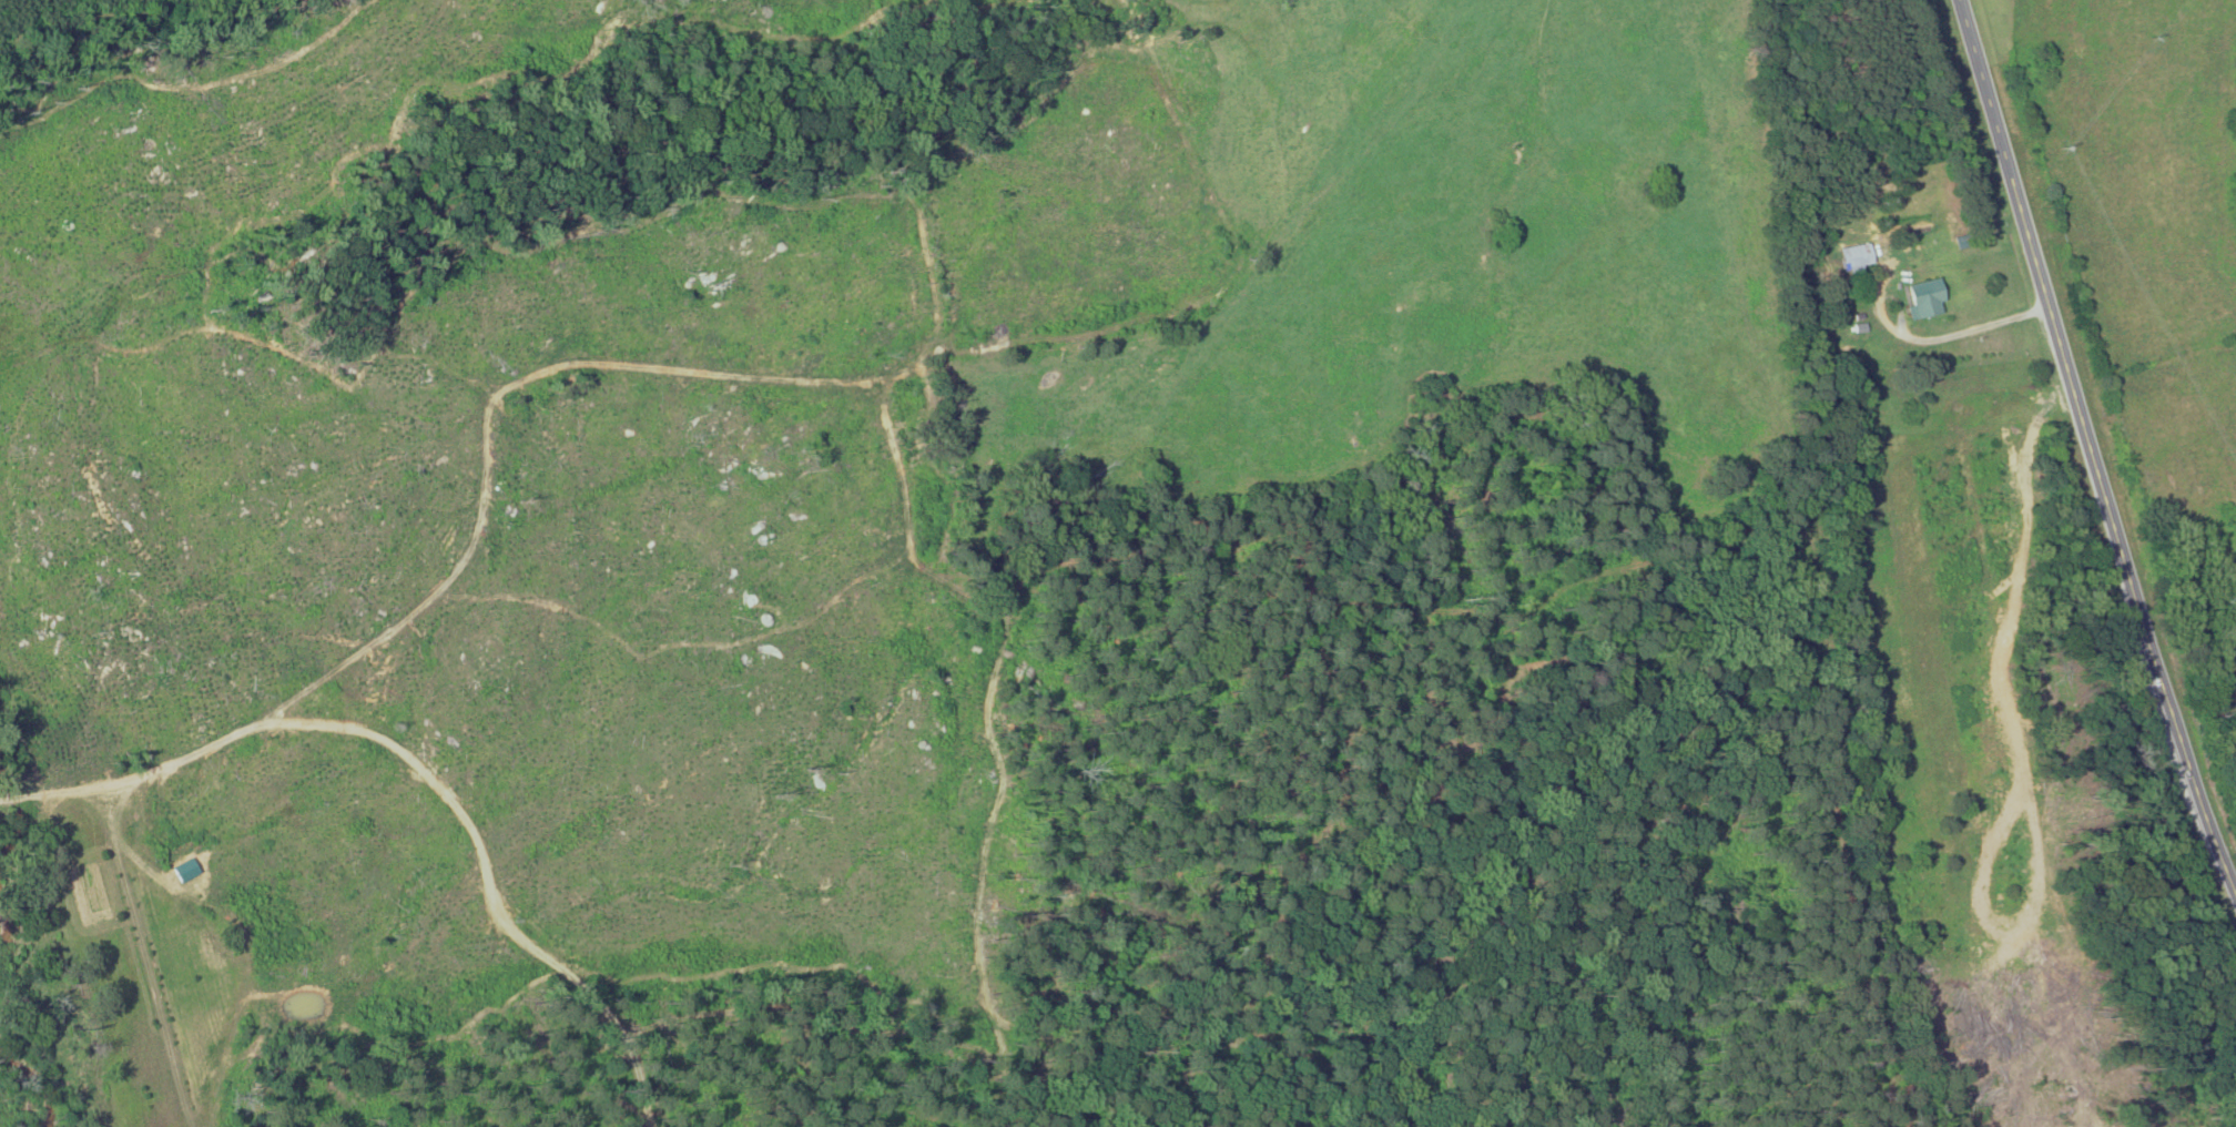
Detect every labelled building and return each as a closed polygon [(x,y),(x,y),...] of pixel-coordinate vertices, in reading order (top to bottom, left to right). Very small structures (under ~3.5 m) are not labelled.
[(1843,276),(1861,272),(1860,266),(1872,263),(1868,243),(1838,248),(1843,276)] [(1944,312),(1937,279),(1906,286),(1911,307),(1906,308),(1908,320),(1944,312)]
